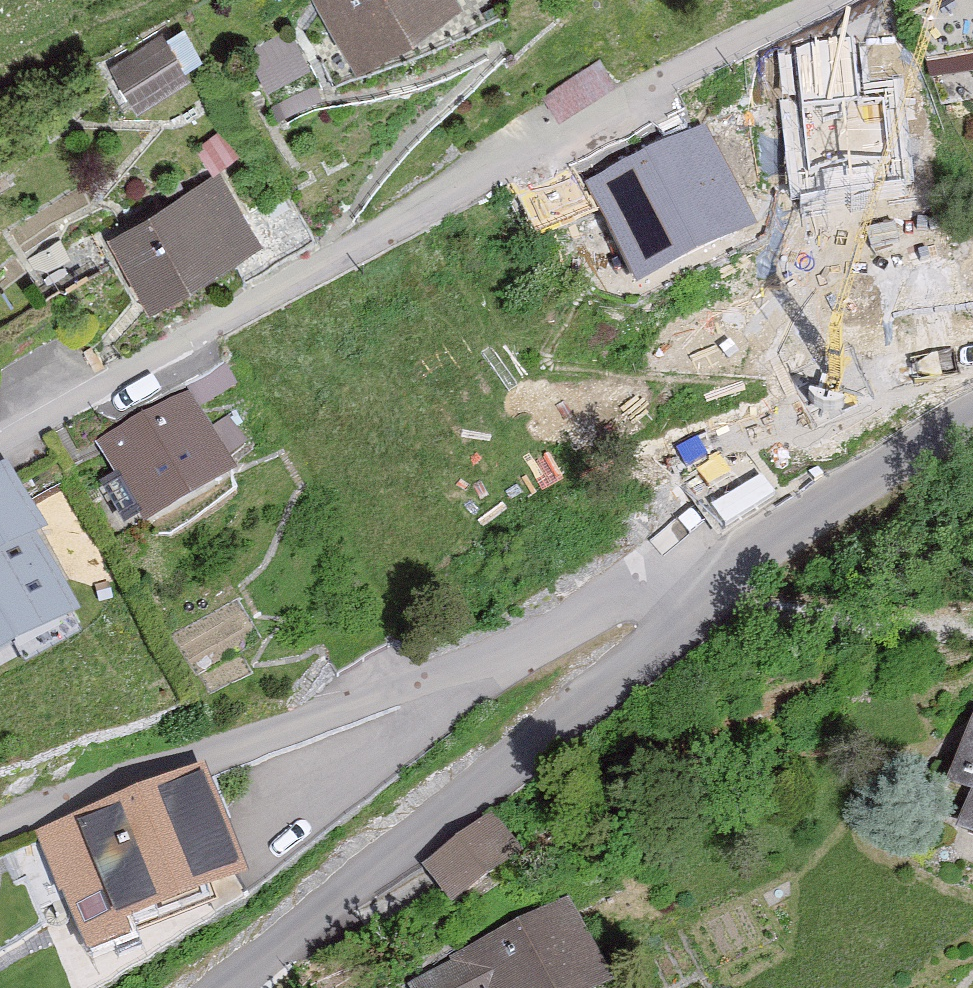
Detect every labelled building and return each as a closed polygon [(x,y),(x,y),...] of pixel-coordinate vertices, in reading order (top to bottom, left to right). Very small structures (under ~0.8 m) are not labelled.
[(449,0),(299,0),(351,78),(456,10),(449,0)] [(179,74),(157,40),(107,71),(128,106),(179,74)] [(754,215),(711,128),(595,185),(637,272),(754,215)] [(262,253),(216,177),(106,242),(152,319),(262,253)] [(233,470),(187,392),(106,439),(152,517),(233,470)] [(4,467),(0,469),(0,652),(82,607),(4,467)] [(972,842),(972,718),(969,716),(938,791),(965,802),(952,833),(972,842)] [(232,882),(194,775),(31,832),(69,940),(232,882)] [(492,817),(418,867),(444,905),(518,855),(492,817)] [(561,909),(438,969),(448,987),(600,987),(561,909)]
